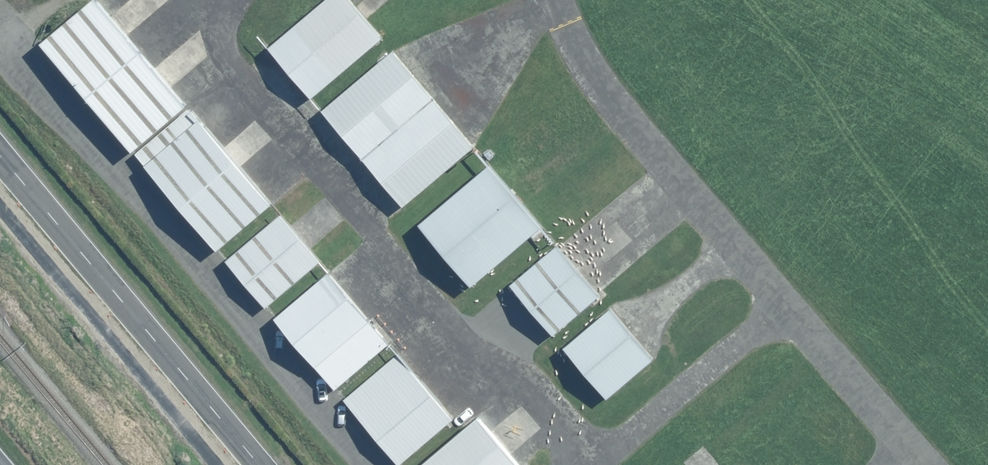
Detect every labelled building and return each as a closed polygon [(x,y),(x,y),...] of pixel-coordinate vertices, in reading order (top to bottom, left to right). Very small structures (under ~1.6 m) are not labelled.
[(97,0),(87,0),(37,42),(130,151),(185,104),(163,78),(117,24),(97,0)] [(266,45),(310,98),(383,36),(352,0),(319,0),(266,45)] [(393,48),(319,108),(401,206),(474,146),(455,123),(415,75),(393,48)] [(190,107),(134,153),(215,250),(271,203),(238,164),(190,107)] [(486,163),(416,222),(470,287),(541,228),(486,163)] [(278,213),(223,259),(265,309),(320,263),(300,240),(278,213)] [(554,246),(508,284),(551,335),(597,297),(578,274),(554,246)] [(326,271),(272,317),(334,389),(388,343),(358,308),(326,271)] [(607,308),(560,345),(605,400),(652,363),(631,336),(607,308)] [(340,398),(395,464),(397,464),(452,420),(427,390),(396,352),(340,398)] [(476,413),(415,464),(520,464),(502,443),(476,413)]
